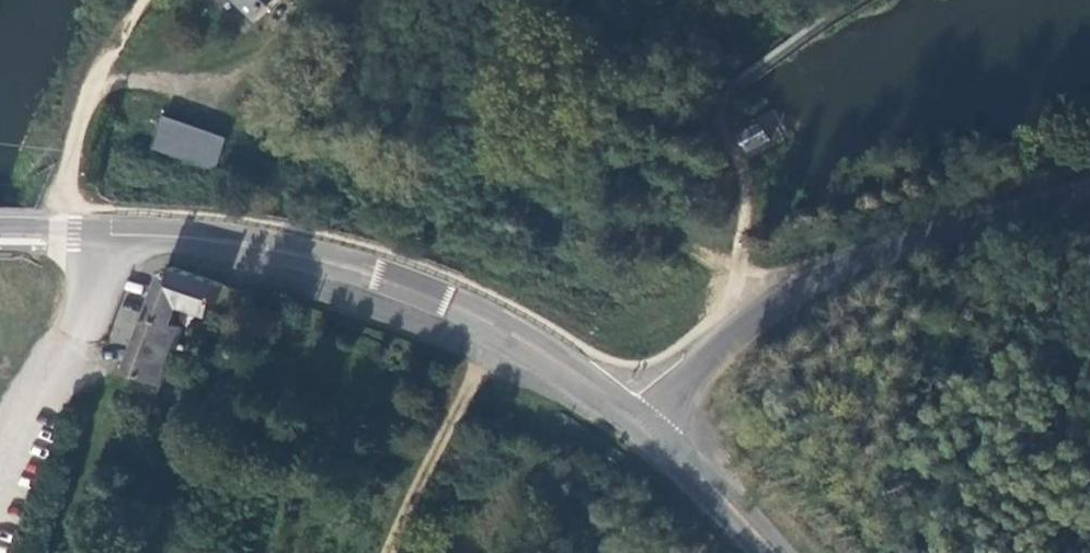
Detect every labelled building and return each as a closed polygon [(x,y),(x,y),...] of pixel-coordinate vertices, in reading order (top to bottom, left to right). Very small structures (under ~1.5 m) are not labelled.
[(260,19),(279,0),(240,0),(260,19)] [(161,115),(149,148),(213,171),(225,137),(161,115)] [(248,317),(255,296),(175,270),(164,273),(131,371),(136,373),(131,389),(158,398),(180,332),(187,334),(190,324),(198,327),(204,324),(208,311),(236,320),(238,313),(248,317)]
